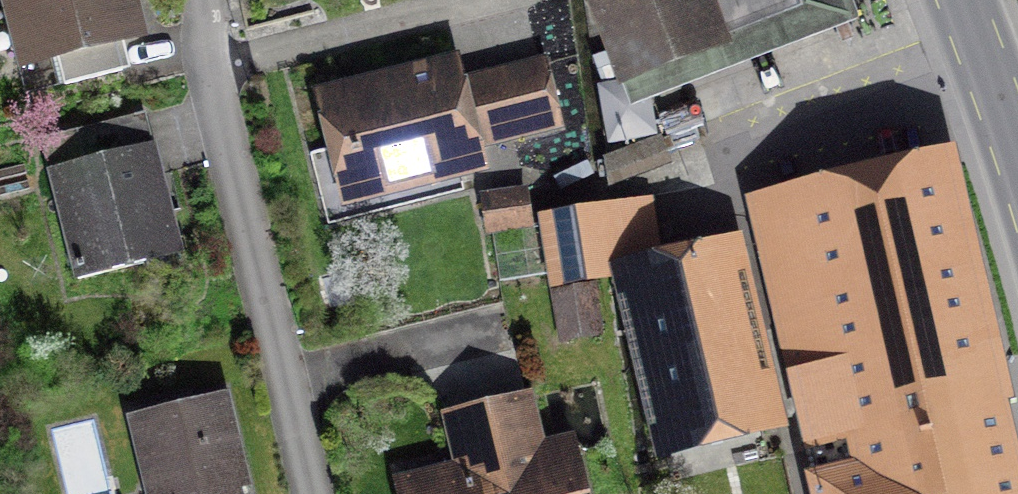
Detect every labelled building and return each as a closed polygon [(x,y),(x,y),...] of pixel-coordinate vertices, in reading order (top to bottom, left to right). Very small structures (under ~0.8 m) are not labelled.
[(22,68),(137,41),(127,0),(6,0),(22,68)] [(629,99),(854,22),(846,0),(595,0),(629,99)] [(470,64),(318,96),(344,217),(490,186),(484,158),(563,141),(548,71),(475,87),(470,64)] [(159,152),(57,177),(85,289),(187,264),(159,152)] [(744,214),(817,493),(1008,493),(922,167),(744,214)] [(534,201),(485,204),(488,242),(537,239),(534,201)] [(601,215),(555,224),(560,280),(608,274),(601,215)] [(726,256),(624,281),(664,448),(766,424),(726,256)] [(589,287),(560,292),(569,340),(597,335),(589,287)] [(397,491),(398,493),(590,493),(579,448),(553,454),(541,401),(444,423),(457,477),(397,491)] [(130,427),(147,493),(251,493),(227,402),(130,427)]
